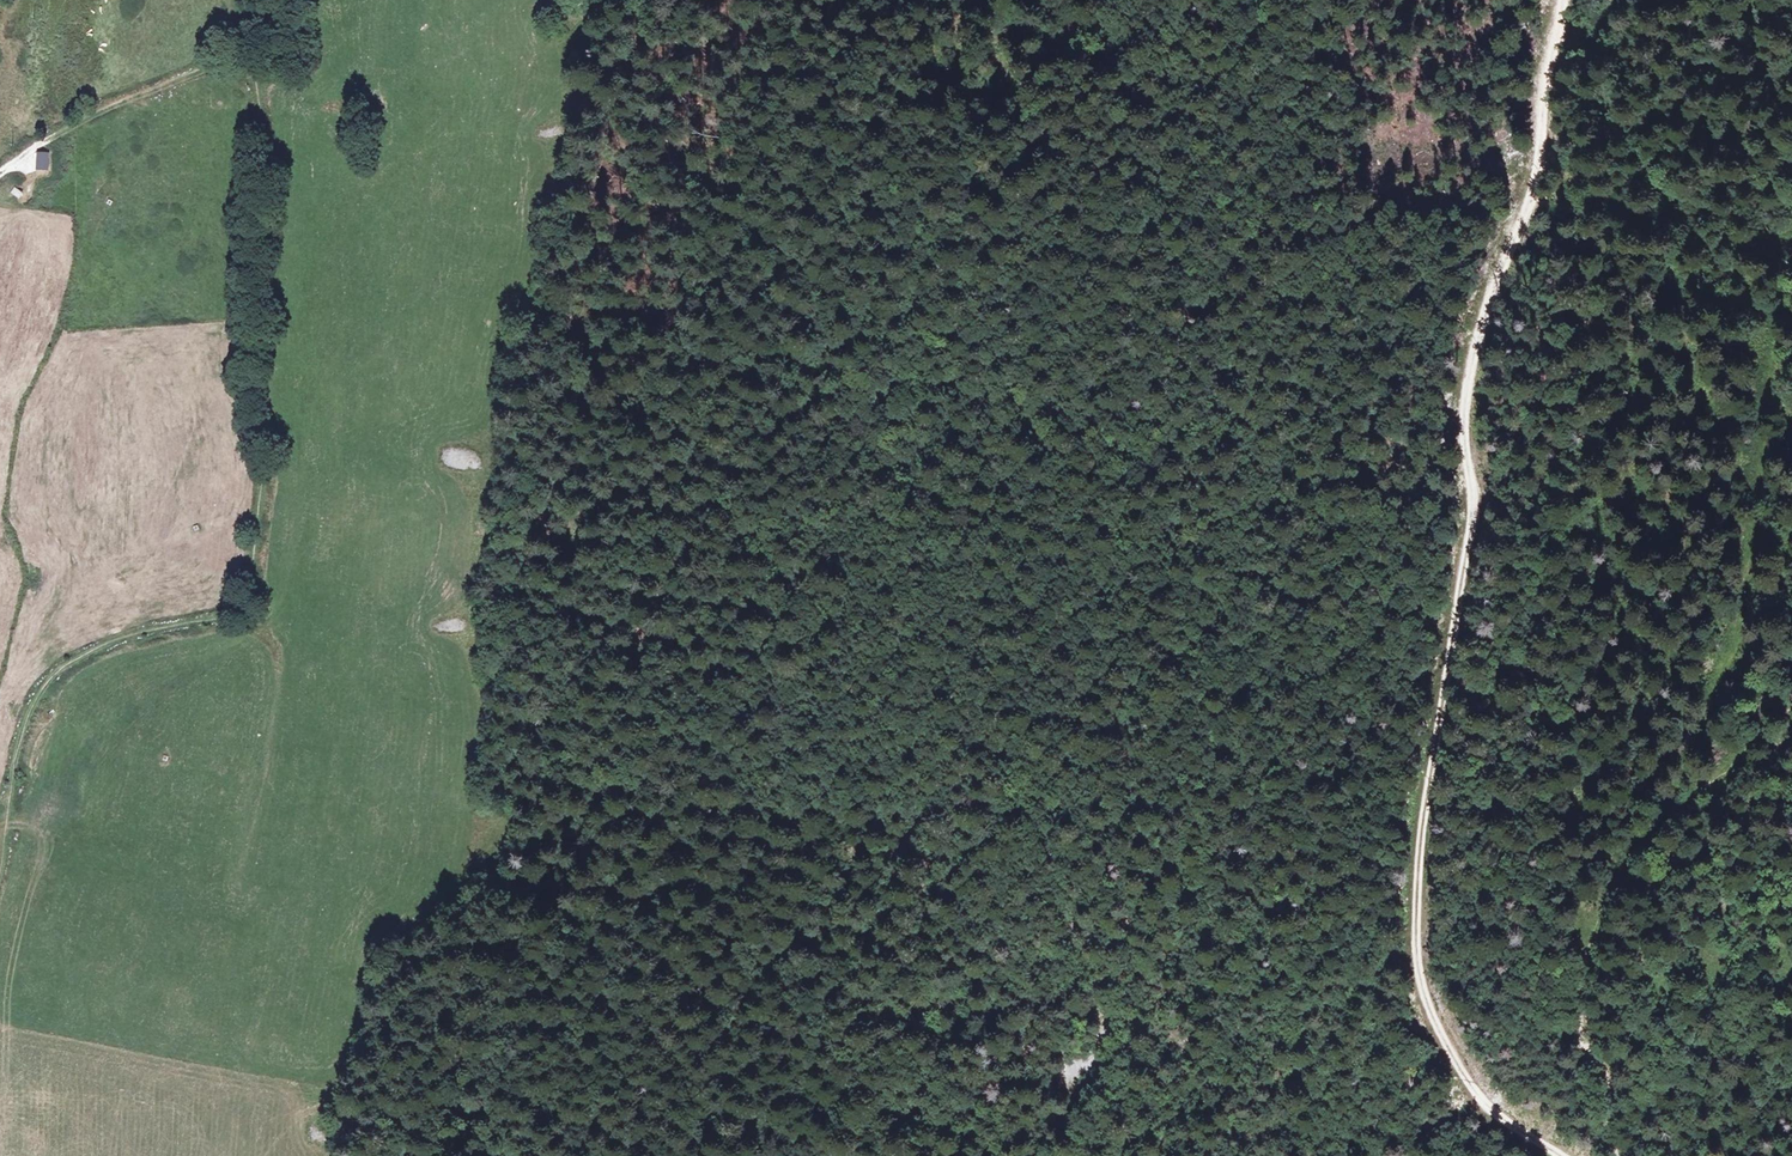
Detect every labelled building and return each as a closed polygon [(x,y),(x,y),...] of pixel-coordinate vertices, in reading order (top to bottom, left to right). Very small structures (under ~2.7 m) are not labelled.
[(48,153),(38,152),(36,169),(47,170),(48,153)]
